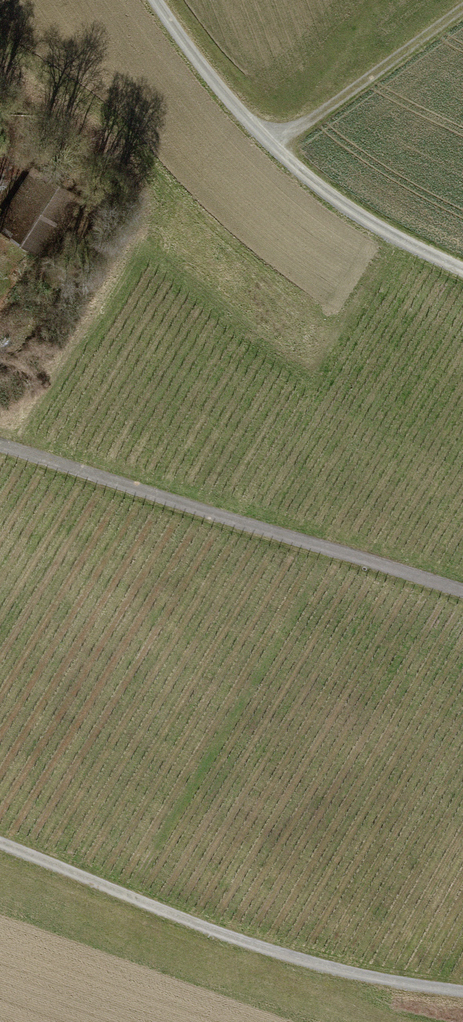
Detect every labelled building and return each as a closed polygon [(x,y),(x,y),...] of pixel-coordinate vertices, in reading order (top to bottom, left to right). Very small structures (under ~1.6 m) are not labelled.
[(81,198),(34,168),(0,220),(0,226),(44,255),(81,198)]
